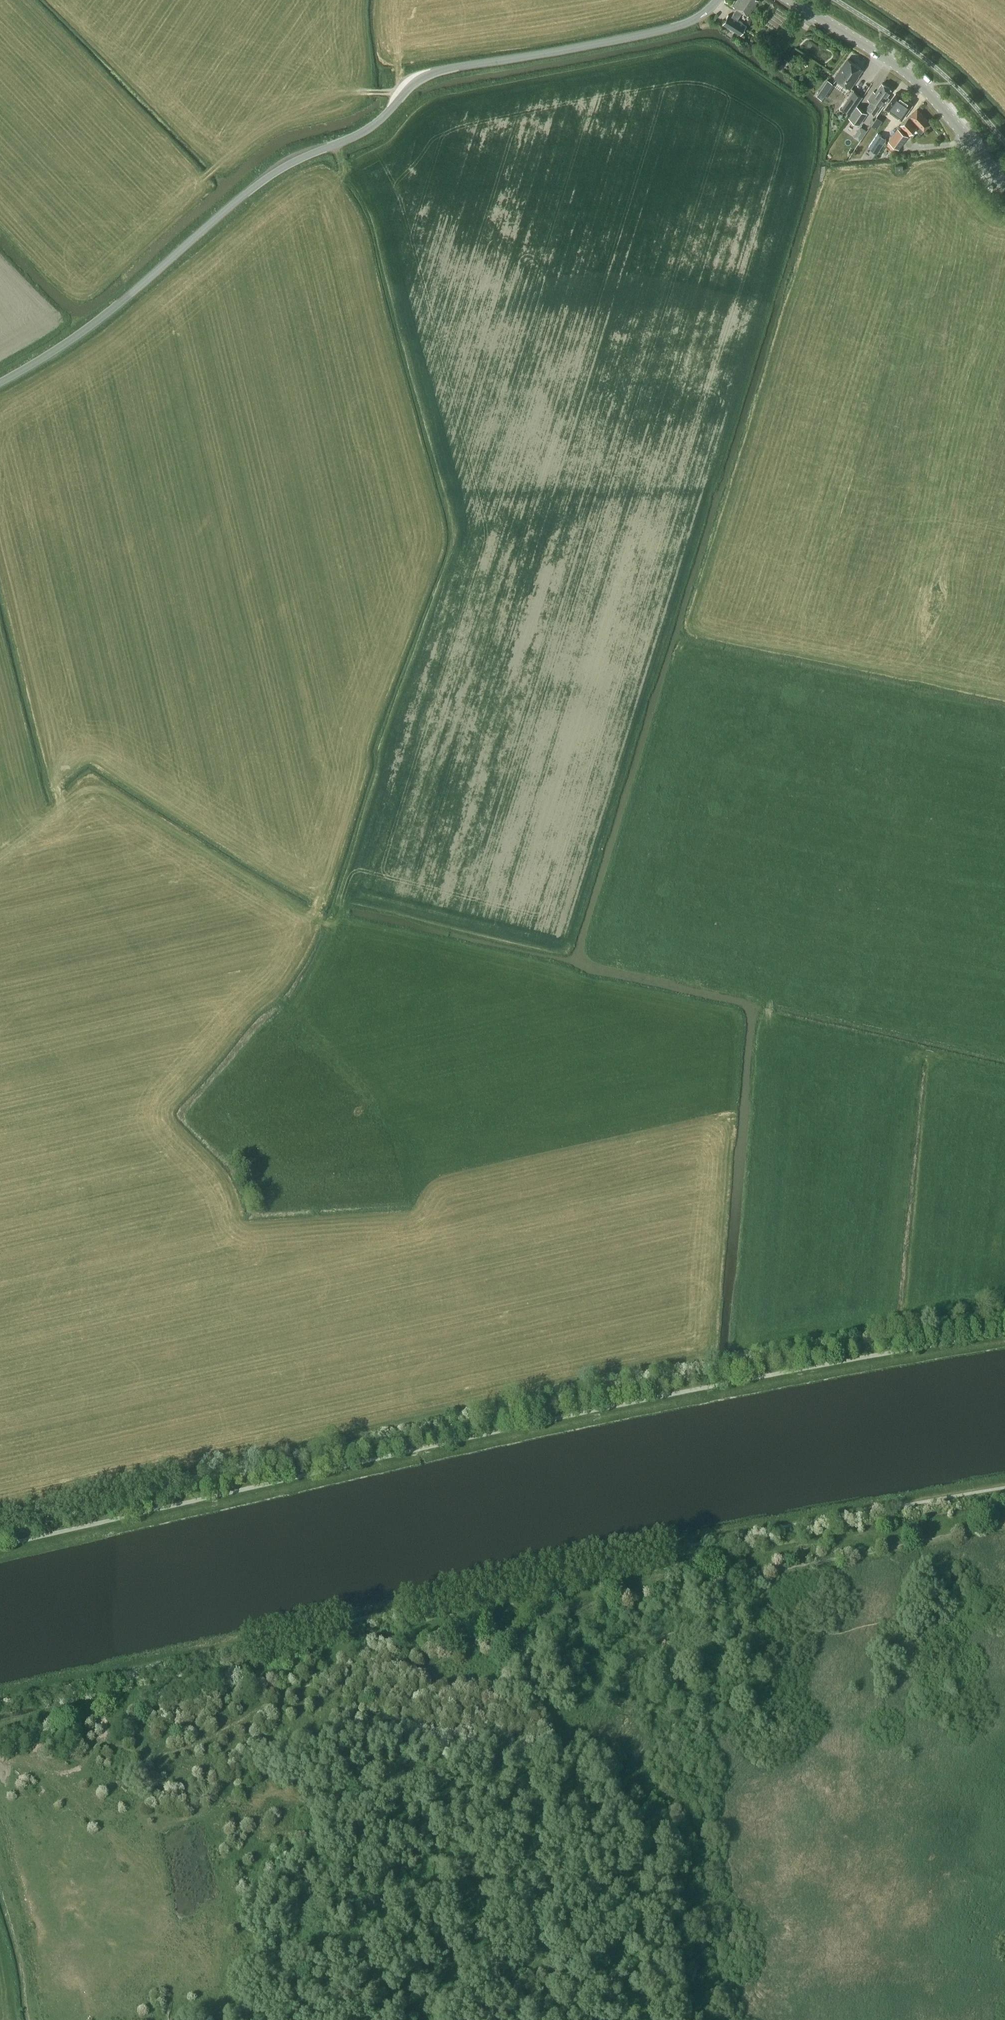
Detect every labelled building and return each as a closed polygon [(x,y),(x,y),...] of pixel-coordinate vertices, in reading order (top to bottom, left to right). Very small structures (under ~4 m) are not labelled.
[(747,15),(757,0),(737,0),(733,6),(736,8),(731,15),(728,14),(723,22),(740,33),(746,24),(737,19),(742,12),(747,15)] [(768,21),(780,28),(791,12),(779,4),(768,21)] [(855,80),(854,79),(861,68),(848,59),(835,77),(850,87),(855,80)] [(825,98),(836,82),(829,78),(818,93),(825,98)] [(874,114),(879,107),(891,89),(882,83),(875,92),(874,91),(868,100),(871,102),(866,109),(874,114)] [(862,96),(853,90),(841,106),(851,112),(862,96)] [(896,92),(890,101),(887,104),(903,115),(906,111),(907,112),(912,104),(896,92)] [(867,112),(856,105),(848,116),(859,124),(867,112)] [(919,133),(931,123),(917,108),(900,124),(909,134),(915,128),(919,133)] [(876,117),(872,124),(877,127),(882,120),(876,117)] [(859,140),(867,129),(860,125),(853,135),(859,140)] [(889,138),(899,146),(908,135),(898,127),(889,138)] [(868,146),(877,152),(886,139),(877,133),(868,146)]
